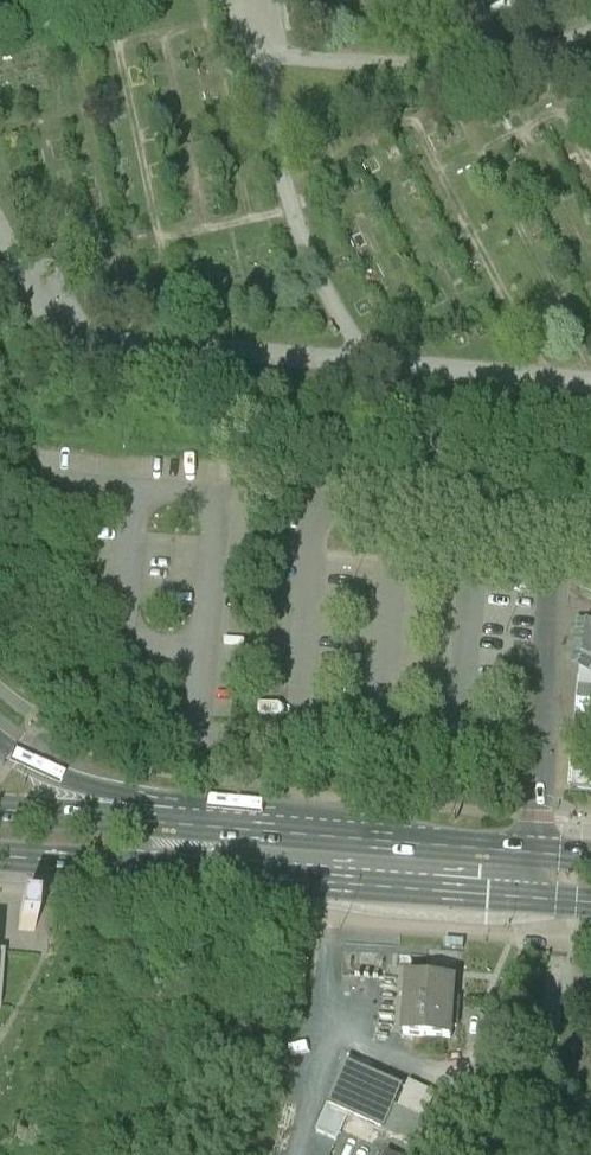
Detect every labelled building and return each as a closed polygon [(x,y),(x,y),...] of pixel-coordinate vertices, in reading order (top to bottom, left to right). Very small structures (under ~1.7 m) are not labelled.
[(587,570),(577,593),(590,599),(590,572),(587,570)] [(579,666),(590,671),(590,623),(584,619),(583,624),(579,666)] [(572,665),(579,666),(583,624),(577,623),(572,665)] [(579,666),(579,673),(576,713),(590,720),(590,671),(579,666)] [(566,712),(576,713),(579,673),(569,671),(566,712)] [(576,713),(570,791),(590,793),(590,720),(576,713)] [(20,910),(18,929),(35,931),(36,911),(20,910)] [(8,1008),(13,951),(1,950),(2,937),(0,937),(0,1008),(8,1008)] [(455,984),(405,981),(401,1040),(452,1043),(455,984)] [(409,1085),(400,1107),(391,1104),(404,1077),(346,1052),(333,1084),(389,1108),(381,1129),(415,1143),(434,1096),(409,1085)] [(328,1107),(317,1134),(339,1144),(350,1117),(328,1107)]
